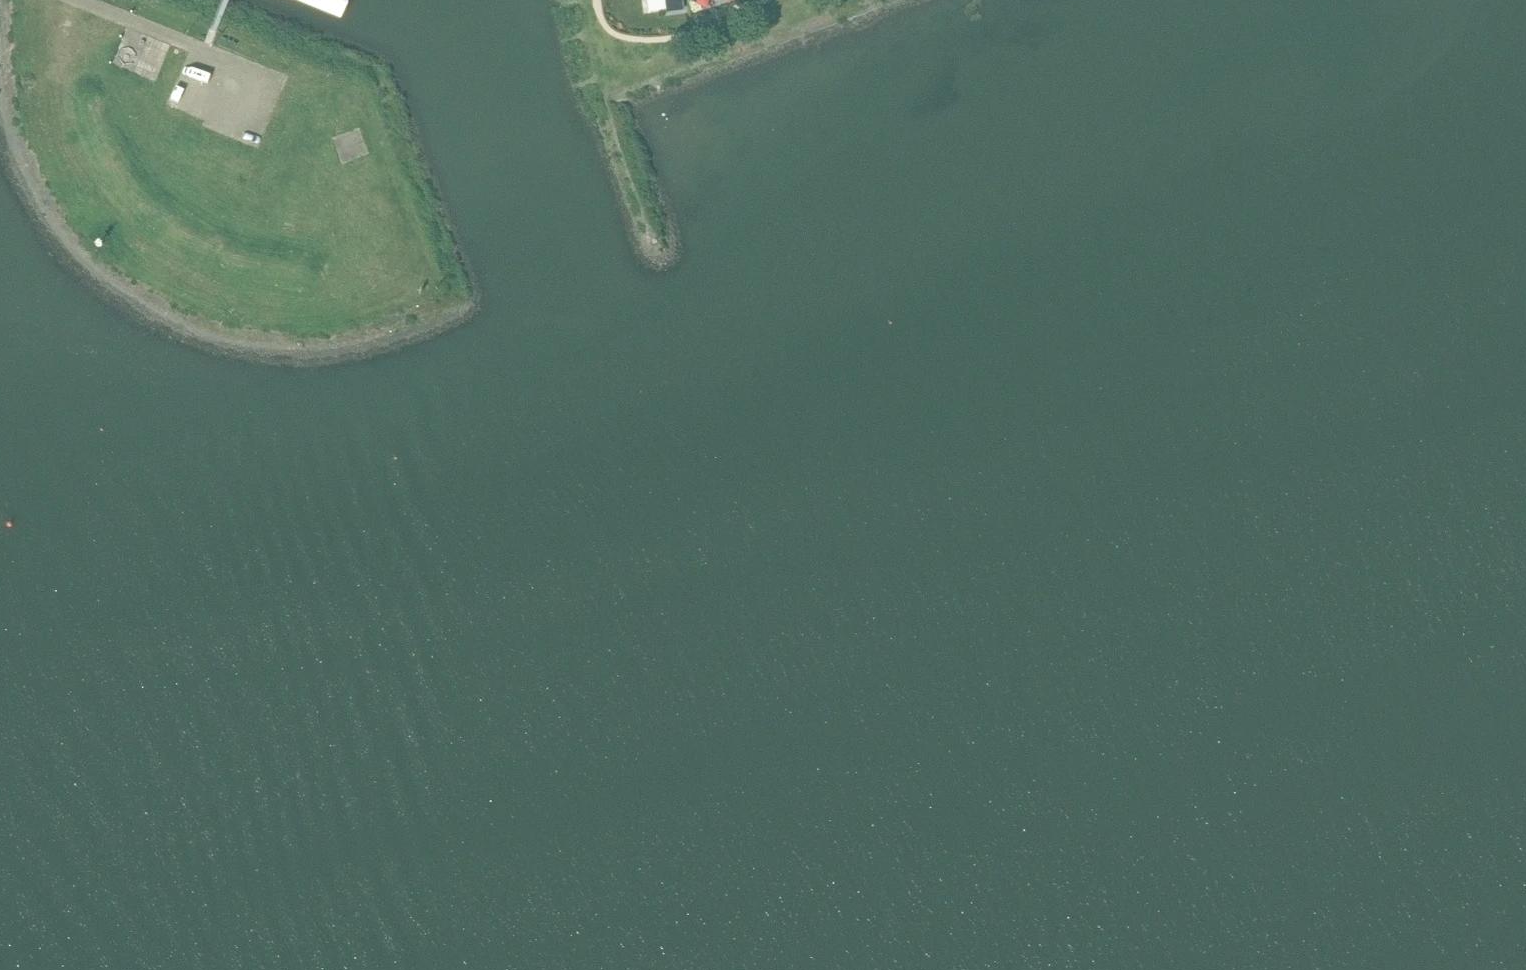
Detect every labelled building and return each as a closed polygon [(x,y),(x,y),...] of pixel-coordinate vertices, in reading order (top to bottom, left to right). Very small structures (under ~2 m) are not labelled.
[(339,17),(346,0),(297,0),(339,17)] [(668,12),(683,10),(682,0),(666,0),(668,12)]
